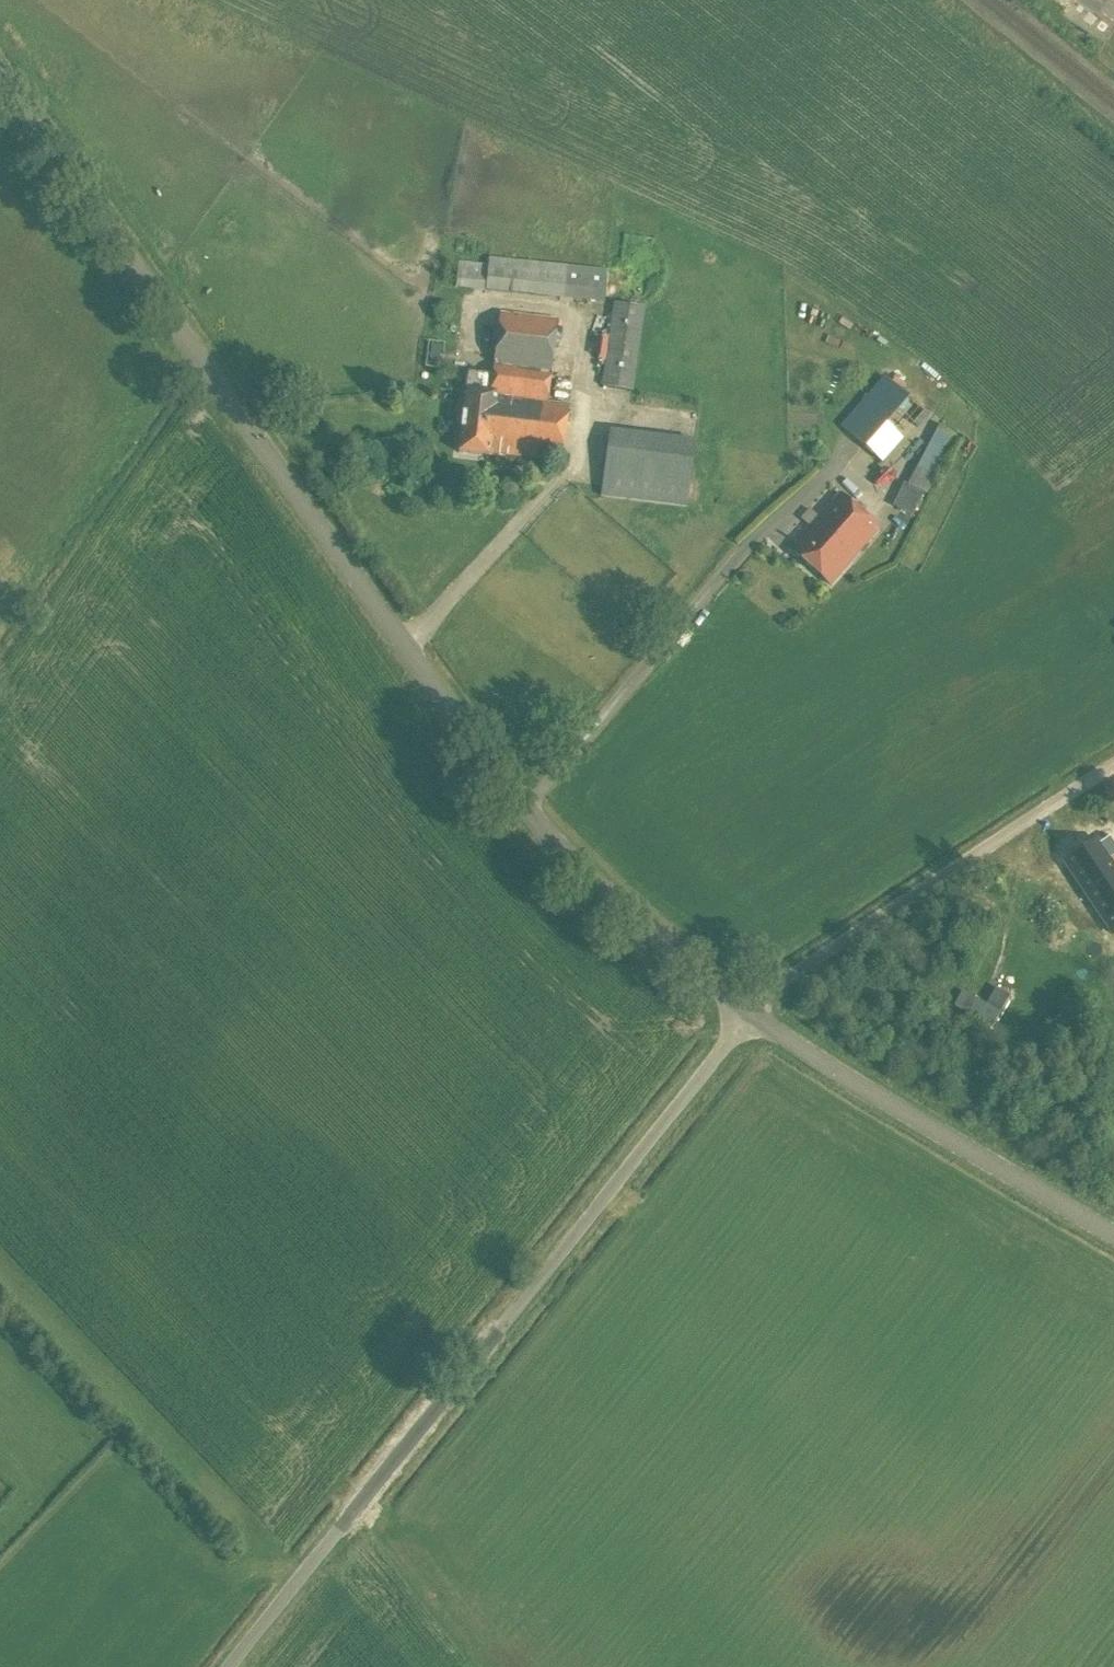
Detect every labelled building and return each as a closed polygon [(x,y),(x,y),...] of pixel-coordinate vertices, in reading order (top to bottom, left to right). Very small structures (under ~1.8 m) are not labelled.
[(607,269),(488,257),(487,264),(458,261),(455,288),(604,302),(607,269)] [(633,392),(645,306),(613,302),(601,387),(633,392)] [(492,375),(469,373),(467,390),(466,390),(458,453),(489,456),(498,457),(499,454),(562,461),(569,405),(547,402),(557,320),(500,313),(492,375)] [(881,461),(924,411),(884,377),(841,426),(881,461)] [(686,507),(695,442),(610,431),(602,496),(686,507)] [(830,585),(879,529),(840,494),(791,550),(830,585)] [(1089,826),(1058,848),(1080,881),(1112,859),(1089,826)] [(1080,881),(1107,922),(1113,918),(1113,862),(1112,859),(1080,881)] [(962,992),(955,1006),(991,1027),(1009,997),(996,989),(986,1006),(962,992)]
